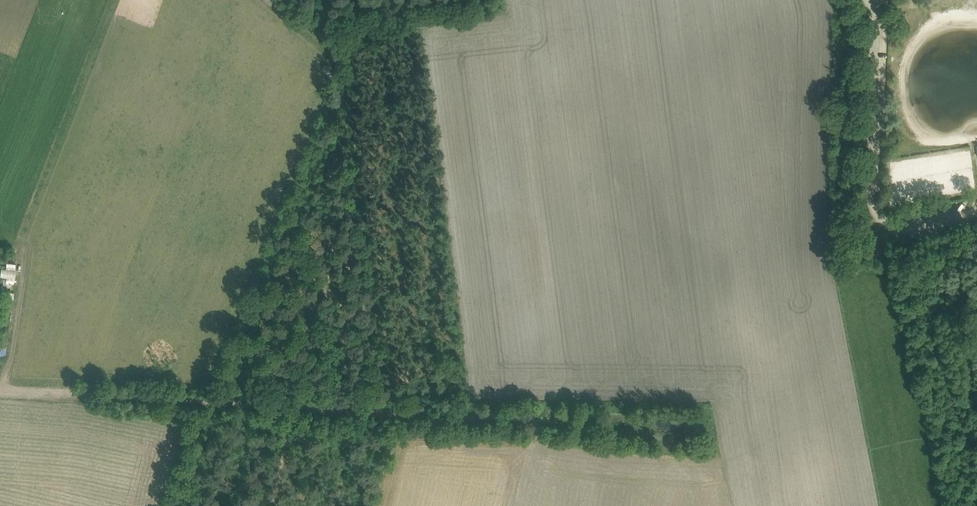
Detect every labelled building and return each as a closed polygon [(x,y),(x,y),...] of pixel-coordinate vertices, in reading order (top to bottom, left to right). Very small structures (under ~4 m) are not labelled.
[(972,199),(957,200),(958,209),(973,208),(972,199)] [(2,268),(1,276),(7,277),(15,278),(16,278),(17,269),(16,269),(7,268),(2,268)]
